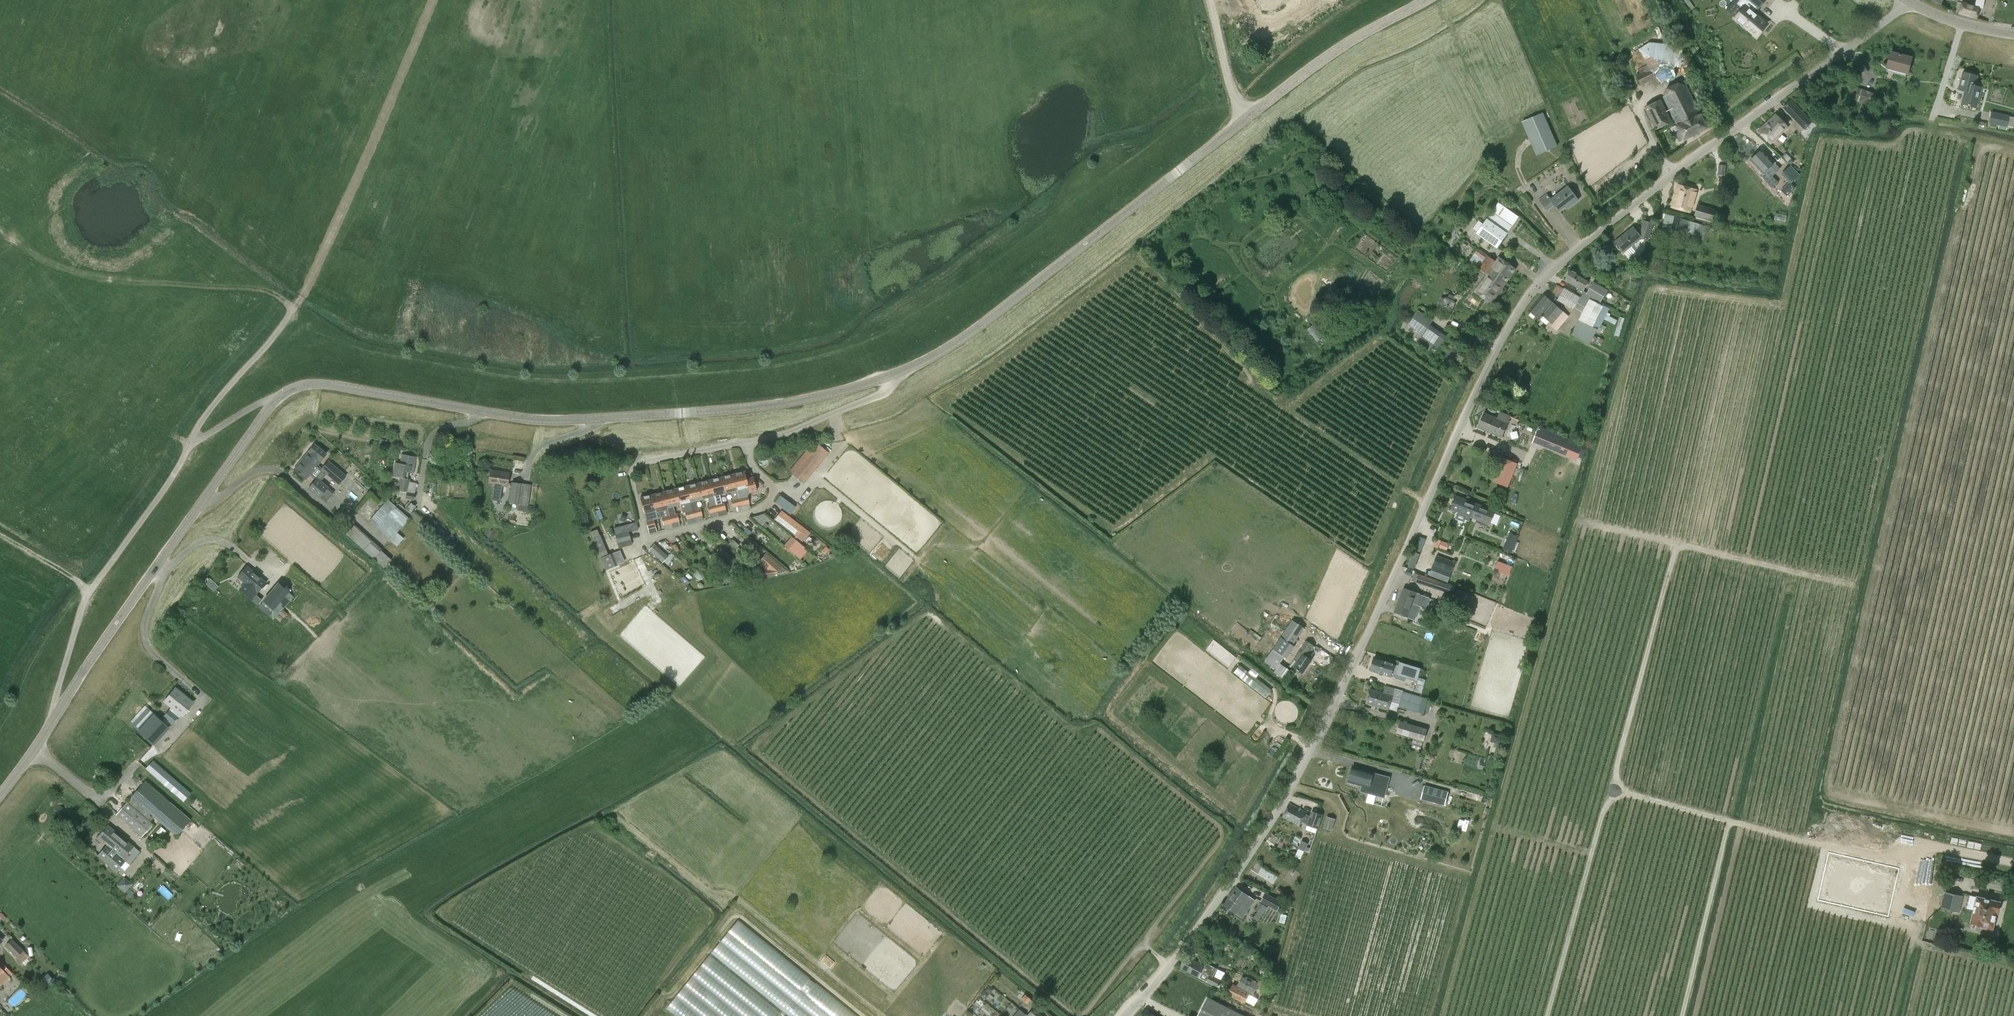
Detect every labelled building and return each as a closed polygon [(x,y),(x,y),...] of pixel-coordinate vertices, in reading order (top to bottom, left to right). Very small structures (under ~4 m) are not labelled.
[(1309,16),(1318,14),(1314,0),(1305,0),(1309,16)] [(1736,18),(1757,36),(1767,24),(1752,12),(1756,7),(1757,9),(1765,0),(1741,0),(1737,5),(1743,10),(1736,18)] [(1959,14),(1976,19),(1979,8),(1982,9),(1984,0),(1983,0),(1976,0),(1974,6),(1962,3),(1959,14)] [(1237,17),(1255,15),(1254,7),(1236,9),(1237,17)] [(1296,8),(1283,12),(1287,23),(1292,21),(1294,28),(1302,26),(1296,8)] [(1269,26),(1272,44),(1279,43),(1276,25),(1269,26)] [(1245,44),(1253,48),(1260,32),(1252,28),(1245,44)] [(1907,74),(1911,58),(1891,53),(1886,68),(1907,74)] [(1655,79),(1650,69),(1636,76),(1641,86),(1655,79)] [(1974,86),(1977,76),(1963,72),(1958,90),(1965,92),(1961,104),(1976,108),(1982,88),(1974,86)] [(1666,89),(1662,98),(1673,120),(1674,119),(1677,127),(1680,132),(1674,134),(1679,142),(1684,139),(1684,140),(1707,128),(1700,115),(1701,114),(1687,85),(1678,82),(1666,89)] [(1874,93),(1858,89),(1854,100),(1862,103),(1858,115),(1868,118),(1874,93)] [(1660,100),(1644,108),(1655,130),(1671,122),(1660,100)] [(1802,113),(1790,101),(1784,107),(1796,120),(1796,119),(1805,128),(1811,123),(1801,113),(1802,113)] [(1536,155),(1557,146),(1542,112),(1522,122),(1536,155)] [(1989,124),(2008,128),(2008,127),(2013,128),(2013,125),(2013,118),(2010,117),(2010,116),(1991,113),(1989,124)] [(1775,115),(1757,132),(1770,146),(1788,129),(1775,115)] [(1778,183),(1772,177),(1777,173),(1776,173),(1780,169),(1774,163),(1762,150),(1750,161),(1762,174),(1760,176),(1772,189),(1778,183)] [(1725,177),(1726,165),(1718,165),(1718,176),(1725,177)] [(1780,190),(1786,196),(1794,188),(1791,184),(1800,176),(1790,166),(1781,175),(1789,182),(1780,190)] [(1696,190),(1677,185),(1671,208),(1690,213),(1696,190)] [(1559,211),(1569,204),(1570,206),(1578,201),(1568,187),(1550,200),(1547,195),(1540,201),(1547,210),(1554,205),(1559,211)] [(1478,221),(1473,229),(1478,233),(1497,247),(1505,235),(1512,225),(1505,220),(1511,212),(1498,204),(1493,211),(1486,222),(1484,225),(1478,221)] [(1697,204),(1694,217),(1712,222),(1715,209),(1697,204)] [(1661,227),(1671,229),(1674,216),(1664,214),(1661,227)] [(1690,222),(1675,217),(1672,230),(1686,235),(1690,222)] [(1648,241),(1653,223),(1643,220),(1639,236),(1633,227),(1614,241),(1623,252),(1639,240),(1648,241)] [(1707,227),(1690,222),(1686,235),(1703,240),(1707,227)] [(1469,262),(1486,275),(1503,287),(1515,270),(1498,257),(1495,262),(1484,254),(1478,249),(1469,262)] [(1589,281),(1571,270),(1565,281),(1579,289),(1576,293),(1600,304),(1608,290),(1593,282),(1587,293),(1583,291),(1589,281)] [(1616,272),(1609,271),(1607,280),(1614,281),(1616,272)] [(1486,275),(1474,291),(1491,304),(1503,287),(1486,275)] [(1600,305),(1576,293),(1575,295),(1564,289),(1559,287),(1556,285),(1551,292),(1559,297),(1558,300),(1573,310),(1573,308),(1582,313),(1579,320),(1598,329),(1603,319),(1615,325),(1617,320),(1612,318),(1613,315),(1608,312),(1609,310),(1602,306),(1600,305)] [(1556,331),(1558,329),(1568,317),(1554,304),(1553,304),(1543,295),(1529,312),(1538,320),(1542,316),(1551,324),(1550,326),(1556,331)] [(1441,306),(1452,311),(1455,304),(1454,304),(1455,302),(1447,298),(1446,300),(1444,299),(1441,306)] [(1422,335),(1432,321),(1417,310),(1407,324),(1422,335)] [(1620,317),(1613,339),(1618,340),(1625,319),(1620,317)] [(1597,338),(1595,344),(1601,346),(1603,341),(1597,338)] [(1478,429),(1500,439),(1507,423),(1508,423),(1511,416),(1500,412),(1497,418),(1484,413),(1478,429)] [(1584,445),(1539,426),(1532,442),(1578,461),(1584,445)] [(812,440),(788,472),(803,483),(826,451),(812,440)] [(317,478),(320,481),(326,474),(339,485),(346,477),(328,462),(319,472),(315,468),(327,454),(314,444),(293,470),(305,480),(309,475),(316,480),(317,478)] [(401,456),(400,463),(395,462),(392,476),(399,477),(398,483),(395,482),(393,490),(398,491),(397,497),(405,498),(405,499),(414,500),(417,483),(410,481),(410,479),(408,478),(409,472),(413,473),(415,458),(401,456)] [(1522,475),(1525,468),(1502,458),(1501,459),(1497,458),(1492,467),(1497,469),(1492,480),(1514,490),(1521,474),(1522,475)] [(506,487),(508,472),(490,470),(488,484),(493,485),(491,500),(500,501),(502,486),(506,487)] [(743,471),(732,474),(737,490),(748,487),(749,492),(757,490),(752,477),(746,479),(743,471)] [(732,474),(720,477),(725,493),(731,492),(733,499),(730,500),(733,513),(742,510),(738,498),(737,490),(732,474)] [(720,477),(709,480),(713,496),(725,493),(720,477)] [(317,478),(316,480),(308,489),(319,498),(328,487),(320,481),(317,478)] [(713,496),(709,480),(697,483),(702,499),(713,496)] [(518,510),(526,512),(527,506),(530,485),(522,484),(511,482),(508,504),(518,505),(518,510)] [(697,483),(686,486),(695,522),(704,520),(700,507),(697,508),(695,501),(702,499),(697,483)] [(686,486),(674,489),(679,505),(684,504),(686,511),(684,511),(687,524),(695,522),(686,486)] [(663,492),(669,515),(675,514),(673,507),(679,505),(674,489),(663,492)] [(672,528),(669,515),(663,492),(651,495),(657,519),(661,518),(664,530),(672,528)] [(772,501),(789,513),(794,505),(777,494),(772,501)] [(649,534),(657,532),(654,520),(657,519),(651,495),(640,498),(644,514),(648,513),(650,520),(645,521),(649,534)] [(742,510),(750,508),(746,496),(738,498),(742,510)] [(1451,510),(1471,518),(1476,505),(1456,497),(1451,510)] [(390,540),(390,541),(397,547),(404,539),(397,532),(409,518),(388,499),(368,522),(390,540)] [(723,501),(715,503),(718,517),(728,514),(723,501)] [(416,507),(410,503),(405,509),(410,514),(416,507)] [(718,517),(715,503),(707,505),(711,519),(718,517)] [(1471,518),(1480,522),(1479,524),(1487,527),(1488,525),(1490,525),(1495,512),(1476,505),(1471,518)] [(764,529),(772,521),(761,510),(753,518),(764,529)] [(782,510),(775,519),(793,533),(800,524),(782,510)] [(681,526),(677,513),(675,514),(669,515),(672,528),(681,526)] [(381,551),(382,549),(354,524),(346,534),(384,569),(384,568),(391,560),(381,551)] [(810,532),(801,525),(793,534),(802,542),(810,532)] [(437,526),(431,533),(443,543),(449,536),(437,526)] [(588,532),(599,556),(607,553),(596,528),(588,532)] [(748,536),(752,532),(746,528),(743,532),(748,536)] [(619,548),(632,545),(631,540),(628,531),(615,535),(619,548)] [(808,550),(792,537),(784,546),(800,559),(808,550)] [(1420,555),(1425,541),(1419,538),(1414,553),(1420,555)] [(1439,538),(1436,545),(1447,549),(1450,542),(1439,538)] [(1516,542),(1507,539),(1503,549),(1511,553),(1516,542)] [(653,557),(654,556),(662,563),(668,556),(654,544),(648,550),(651,553),(649,554),(653,557)] [(737,562),(721,548),(714,557),(729,571),(737,562)] [(611,552),(599,557),(604,569),(616,563),(611,552)] [(1406,566),(1414,568),(1418,556),(1410,553),(1406,566)] [(787,572),(766,554),(759,562),(769,571),(763,572),(764,577),(787,572)] [(1433,565),(1451,572),(1455,563),(1437,556),(1433,565)] [(1514,565),(1500,560),(1497,570),(1510,575),(1514,565)] [(723,569),(719,564),(715,568),(719,573),(723,569)] [(255,595),(255,594),(265,584),(247,567),(237,577),(244,584),(239,589),(257,605),(261,600),(255,595)] [(1418,575),(1416,582),(1444,592),(1446,584),(1418,575)] [(294,597),(289,592),(279,582),(262,602),(264,603),(259,608),(273,620),(294,597)] [(1452,600),(1467,606),(1472,593),(1456,587),(1452,600)] [(1414,619),(1424,595),(1403,588),(1394,612),(1414,619)] [(630,595),(616,603),(621,611),(634,603),(630,595)] [(1476,611),(1471,609),(1468,617),(1484,623),(1493,601),(1482,597),(1476,611)] [(1265,662),(1276,670),(1285,657),(1287,659),(1295,647),(1294,646),(1304,628),(1292,620),(1273,649),(1265,662)] [(1302,674),(1311,661),(1307,658),(1314,647),(1306,642),(1304,644),(1293,660),(1297,663),(1293,668),(1302,674)] [(1396,676),(1396,675),(1417,681),(1417,683),(1424,685),(1425,680),(1418,678),(1421,668),(1400,662),(1400,661),(1396,660),(1395,664),(1374,657),(1370,671),(1391,677),(1392,675),(1396,676)] [(1269,691),(1254,680),(1256,677),(1247,671),(1241,678),(1265,696),(1269,691)] [(1366,703),(1388,710),(1394,689),(1385,686),(1383,693),(1370,689),(1366,703)] [(165,702),(183,717),(194,703),(176,688),(165,702)] [(1419,696),(1403,692),(1400,705),(1399,708),(1424,715),(1428,699),(1419,696)] [(154,746),(170,728),(168,726),(161,720),(153,713),(154,713),(145,706),(129,723),(137,731),(154,746)] [(172,724),(172,725),(179,718),(170,710),(164,717),(172,724)] [(172,724),(164,717),(161,720),(168,726),(172,724)] [(1400,722),(1396,734),(1424,742),(1427,730),(1400,722)] [(182,801),(190,792),(152,759),(145,767),(182,801)] [(1374,773),(1352,767),(1347,784),(1362,788),(1360,793),(1368,795),(1366,803),(1374,806),(1376,797),(1384,799),(1390,778),(1373,774),(1374,773)] [(145,781),(131,797),(132,798),(155,818),(177,837),(191,820),(145,781)] [(1445,807),(1448,793),(1424,787),(1421,800),(1445,807)] [(132,798),(128,803),(127,802),(116,815),(140,834),(155,818),(132,798)] [(1290,806),(1290,821),(1314,821),(1314,814),(1322,814),(1322,806),(1290,806)] [(1335,819),(1327,817),(1324,828),(1331,830),(1335,819)] [(116,872),(125,861),(129,864),(140,852),(108,825),(97,837),(107,845),(97,856),(116,872)] [(1300,840),(1296,837),(1291,843),(1296,846),(1300,840)] [(1305,851),(1309,844),(1302,841),(1298,848),(1305,851)] [(1846,885),(1852,857),(1828,851),(1821,879),(1846,885)] [(123,876),(117,884),(125,891),(132,883),(123,876)] [(1900,885),(1873,886),(1873,907),(1901,907),(1900,885)] [(1254,901),(1236,888),(1224,904),(1242,917),(1254,901)] [(1959,913),(1963,897),(1944,892),(1940,909),(1959,913)] [(1265,895),(1261,902),(1278,911),(1281,904),(1265,895)] [(2000,903),(1976,897),(1969,896),(1967,909),(1973,911),(1971,923),(1982,925),(1981,928),(1992,931),(1996,913),(1997,913),(2000,903)] [(1267,908),(1260,903),(1255,909),(1258,911),(1254,917),(1258,921),(1267,908)] [(666,1007),(676,1015),(785,1015),(784,1015),(785,1013),(789,1015),(858,1015),(737,919),(710,952),(782,1010),(779,1012),(708,954),(666,1007)] [(15,958),(21,963),(26,958),(29,961),(32,959),(12,939),(5,946),(16,958),(15,958)] [(1216,987),(1220,980),(1213,976),(1217,969),(1206,964),(1204,967),(1187,957),(1181,969),(1199,979),(1199,978),(1216,987)] [(9,977),(4,971),(0,967),(0,986),(9,977)] [(1259,984),(1246,977),(1245,978),(1242,976),(1237,986),(1232,984),(1227,995),(1245,1004),(1248,998),(1250,999),(1259,984)] [(1208,998),(1198,1015),(1242,1015),(1208,998)]
